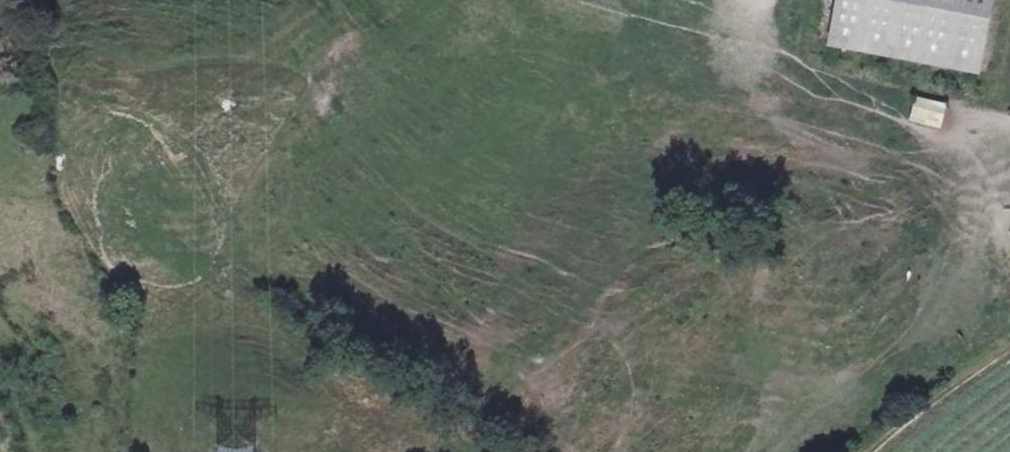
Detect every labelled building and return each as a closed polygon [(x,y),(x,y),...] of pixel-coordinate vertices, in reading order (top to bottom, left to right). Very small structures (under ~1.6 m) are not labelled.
[(993,0),(839,0),(831,44),(979,72),(993,0)] [(909,122),(941,129),(947,103),(914,96),(909,122)]
